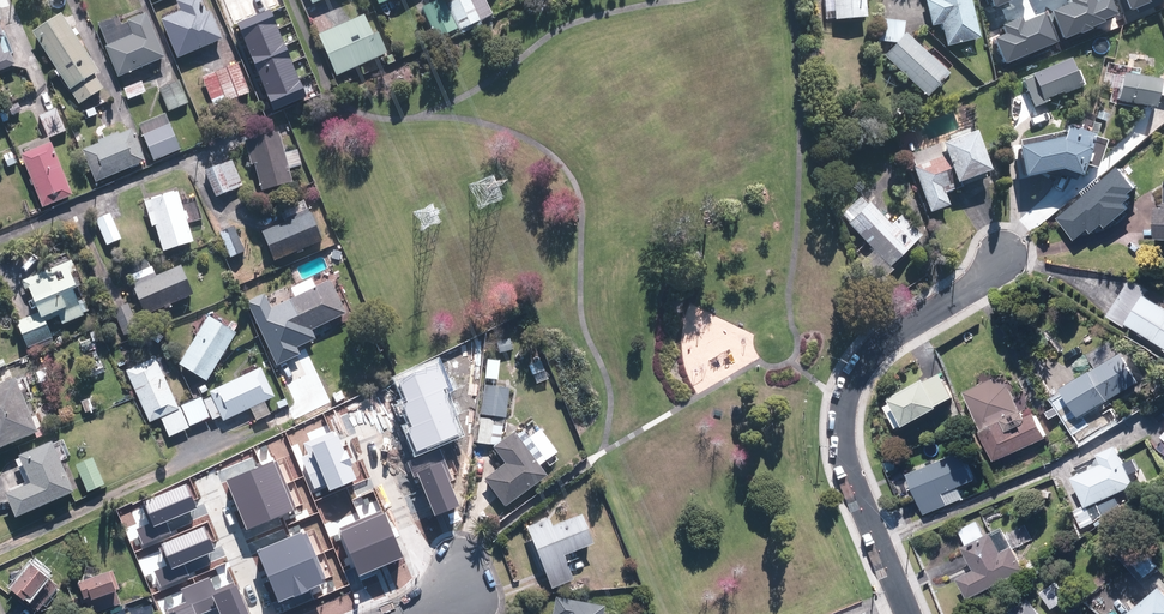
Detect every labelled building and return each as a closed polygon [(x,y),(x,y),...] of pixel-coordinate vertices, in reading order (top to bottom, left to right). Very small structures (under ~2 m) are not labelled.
[(201,0),(179,0),(171,3),(176,15),(157,22),(173,62),(219,43),(201,0)] [(433,41),(453,32),(439,0),(436,0),(435,1),(419,8),(433,41)] [(444,6),(456,32),(477,23),(467,0),(457,0),(444,6)] [(467,0),(477,23),(490,17),(482,0),(467,0)] [(823,22),(832,21),(832,23),(863,21),(861,0),(821,0),(823,22)] [(960,0),(923,0),(929,28),(938,26),(942,48),(969,42),(960,0)] [(1098,0),(1071,0),(1072,3),(1055,10),(1066,38),(1081,32),(1082,33),(1093,28),(1093,27),(1106,21),(1105,19),(1119,13),(1114,0),(1102,0),(1098,1),(1098,0)] [(1124,11),(1131,8),(1133,10),(1138,8),(1139,11),(1163,1),(1163,0),(1120,0),(1124,11)] [(270,9),(237,23),(273,108),(306,95),(270,9)] [(1058,42),(1046,13),(1025,21),(1023,16),(1004,24),(1008,33),(998,37),(1007,62),(1058,42)] [(162,59),(143,14),(119,24),(115,17),(97,25),(105,46),(103,47),(116,78),(162,59)] [(95,74),(56,17),(27,36),(76,108),(101,91),(91,77),(95,74)] [(338,27),(315,37),(333,78),(383,56),(374,35),(370,37),(360,17),(338,27)] [(891,20),(877,19),(876,44),(893,45),(880,59),(923,100),(946,76),(942,73),(947,67),(929,49),(923,55),(904,36),(904,21),(891,20)] [(13,67),(6,51),(0,53),(0,72),(13,67)] [(1044,101),(1076,89),(1066,62),(1026,77),(1027,80),(1020,83),(1030,109),(1045,104),(1044,101)] [(1105,64),(1100,89),(1114,92),(1111,106),(1152,114),(1155,98),(1163,99),(1163,75),(1105,64)] [(230,67),(198,80),(210,110),(243,96),(230,67)] [(172,82),(156,90),(167,113),(187,103),(177,80),(172,82)] [(138,83),(121,90),(125,102),(142,96),(138,83)] [(57,109),(37,119),(47,140),(67,130),(57,109)] [(141,137),(152,163),(179,151),(163,115),(139,125),(143,136),(141,137)] [(1066,131),(1062,142),(1010,152),(1015,182),(1050,176),(1069,183),(1074,170),(1087,175),(1098,143),(1066,131)] [(114,138),(113,136),(95,143),(96,145),(79,152),(92,185),(141,165),(128,133),(114,138)] [(243,143),(257,193),(289,185),(285,171),(298,167),(294,152),(281,156),(275,134),(243,143)] [(945,209),(940,196),(950,193),(948,188),(985,175),(970,134),(904,158),(926,216),(945,209)] [(47,146),(18,158),(39,210),(68,198),(47,146)] [(227,161),(201,173),(213,199),(239,187),(227,161)] [(1134,188),(1115,167),(1053,219),(1072,241),(1085,230),(1089,234),(1100,225),(1102,228),(1124,209),(1121,205),(1129,198),(1126,195),(1134,188)] [(1163,182),(1163,209),(1152,209),(1152,240),(1163,241),(1163,182)] [(184,223),(202,217),(194,194),(177,200),(174,193),(142,203),(150,227),(153,226),(161,252),(191,242),(184,223)] [(859,198),(840,216),(847,223),(844,226),(869,253),(854,266),(873,286),(889,272),(886,269),(920,237),(900,216),(887,228),(859,198)] [(281,221),(283,224),(258,234),(270,263),(319,243),(305,211),(281,221)] [(109,214),(91,222),(103,249),(121,241),(109,214)] [(242,253),(231,226),(216,233),(228,259),(242,253)] [(130,286),(142,316),(190,297),(179,267),(155,276),(146,255),(125,263),(133,285),(130,286)] [(17,282),(30,318),(11,325),(22,355),(43,347),(41,342),(54,338),(48,323),(54,320),(57,327),(81,319),(79,315),(87,313),(83,299),(75,302),(66,276),(74,274),(70,262),(17,282)] [(1163,350),(1163,310),(1143,297),(1146,292),(1128,280),(1105,316),(1123,328),(1125,325),(1163,350)] [(326,283),(272,308),(282,328),(291,347),(292,351),(312,342),(307,333),(342,317),(326,283)] [(125,306),(110,312),(120,338),(136,332),(125,306)] [(232,336),(203,319),(175,368),(204,385),(232,336)] [(291,347),(282,328),(268,335),(277,353),(291,347)] [(492,341),(496,355),(512,350),(508,336),(492,341)] [(1081,416),(1133,384),(1117,358),(1059,394),(1061,396),(1050,403),(1071,436),(1087,426),(1081,416)] [(150,359),(122,372),(146,425),(157,420),(166,439),(207,420),(208,423),(218,418),(221,423),(246,411),(252,424),(267,417),(261,403),(272,398),(258,369),(206,393),(209,398),(203,401),(200,396),(173,409),(150,359)] [(407,428),(416,451),(461,433),(443,389),(450,386),(438,359),(397,376),(407,401),(402,403),(412,426),(407,428)] [(939,373),(922,382),(920,379),(885,399),(888,404),(882,407),(895,430),(900,427),(901,429),(936,409),(934,407),(953,397),(939,373)] [(1047,436),(1036,415),(1032,416),(1031,415),(1024,418),(1001,374),(961,394),(979,431),(977,432),(993,464),(1047,436)] [(0,386),(0,449),(32,437),(9,382),(0,386)] [(506,389),(480,386),(477,416),(503,419),(506,389)] [(357,409),(351,397),(339,403),(346,415),(357,409)] [(92,398),(79,402),(82,415),(96,411),(92,398)] [(329,491),(357,480),(352,466),(353,466),(346,449),(345,450),(338,434),(335,435),(333,431),(304,443),(309,454),(302,457),(315,489),(327,484),(329,491)] [(1158,438),(1161,440),(1155,447),(1163,456),(1163,431),(1158,438)] [(489,450),(501,466),(481,480),(502,509),(542,479),(510,434),(489,450)] [(67,496),(45,446),(12,460),(24,487),(0,498),(10,521),(67,496)] [(1114,448),(1068,469),(1072,477),(1069,479),(1083,508),(1068,515),(1079,538),(1094,531),(1090,523),(1102,518),(1096,503),(1131,487),(1130,484),(1132,483),(1133,484),(1134,484),(1135,484),(1136,483),(1137,483),(1138,482),(1138,481),(1139,481),(1139,480),(1139,479),(1139,478),(1139,477),(1139,476),(1138,475),(1138,474),(1137,474),(1136,473),(1135,473),(1134,473),(1133,473),(1132,473),(1131,473),(1131,474),(1130,474),(1130,475),(1127,476),(1114,448)] [(914,470),(904,475),(922,516),(946,505),(942,495),(972,481),(958,450),(935,461),(933,457),(912,467),(914,470)] [(90,459),(72,467),(84,495),(102,487),(90,459)] [(247,530),(294,510),(293,508),(296,507),(276,460),(273,462),(273,461),(226,481),(247,530)] [(435,516),(460,505),(442,462),(417,473),(435,516)] [(167,522),(197,509),(187,484),(144,501),(144,503),(141,504),(149,523),(136,529),(142,545),(171,533),(167,522)] [(358,576),(404,558),(386,513),(384,514),(382,511),(340,528),(342,532),(340,532),(358,576)] [(569,582),(560,558),(588,547),(576,517),(549,528),(546,520),(523,529),(548,590),(569,582)] [(1022,572),(1001,530),(990,536),(988,533),(983,535),(976,521),(956,531),(963,545),(958,548),(970,571),(955,578),(967,600),(1022,572)] [(184,564),(215,551),(204,526),(161,544),(162,546),(159,547),(167,566),(154,571),(161,587),(189,576),(184,564)] [(302,532),(256,551),(278,603),(294,596),(294,597),(309,591),(309,590),(324,584),(322,580),(326,578),(307,533),(303,535),(302,532)] [(1133,539),(1119,553),(1143,578),(1157,565),(1133,539)] [(30,562),(10,588),(26,601),(29,597),(43,607),(61,583),(49,573),(47,576),(30,562)] [(71,587),(77,604),(83,602),(84,605),(107,596),(100,576),(71,587)] [(237,585),(236,586),(234,582),(215,590),(209,577),(181,589),(186,602),(168,610),(169,613),(168,613),(201,613),(217,607),(220,613),(250,613),(237,585)] [(1055,580),(1038,593),(1050,610),(1068,597),(1055,580)] [(1156,587),(1124,613),(1163,613),(1163,596),(1156,587)] [(551,598),(548,613),(600,613),(601,608),(551,598)] [(1029,601),(1011,613),(1039,613),(1029,601)]
